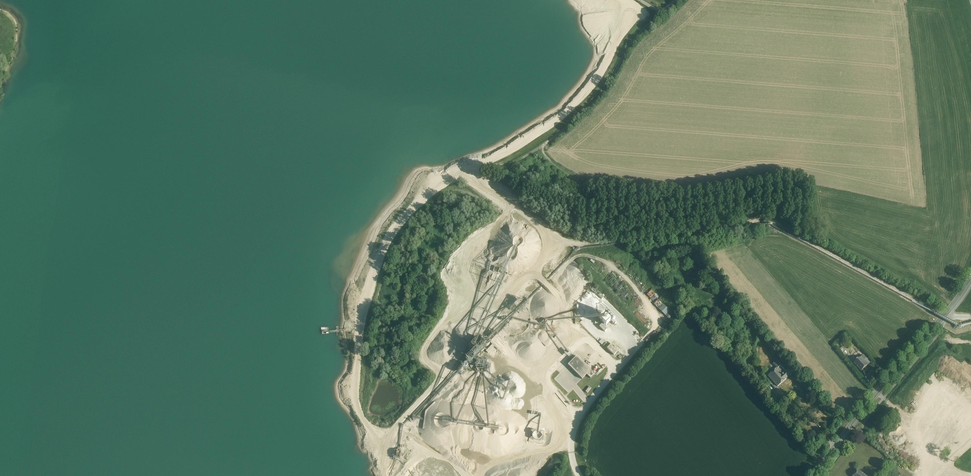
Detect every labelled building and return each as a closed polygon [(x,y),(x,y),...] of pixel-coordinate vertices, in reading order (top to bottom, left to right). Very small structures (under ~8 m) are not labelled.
[(652,290),(647,294),(650,298),(655,294),(652,290)] [(666,315),(671,310),(664,304),(659,308),(666,315)] [(707,308),(704,310),(710,316),(713,313),(707,308)] [(615,322),(607,314),(600,321),(607,329),(615,322)] [(615,348),(611,345),(608,348),(617,357),(622,351),(617,346),(615,348)] [(865,355),(857,362),(865,371),(871,365),(866,360),(868,358),(865,355)] [(596,374),(577,356),(569,366),(583,380),(587,375),(591,379),(596,374)] [(783,364),(779,359),(774,364),(775,366),(768,373),(769,374),(766,377),(773,384),(775,382),(779,388),(794,374),(789,368),(787,370),(782,365),(783,364)] [(781,405),(773,396),(768,400),(776,409),(781,405)]
